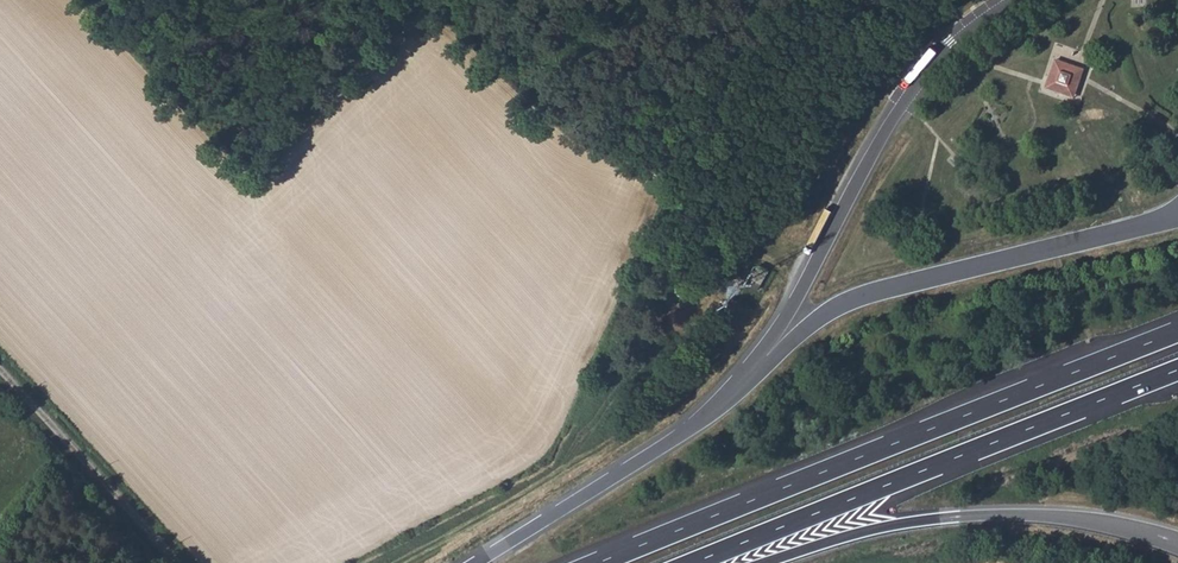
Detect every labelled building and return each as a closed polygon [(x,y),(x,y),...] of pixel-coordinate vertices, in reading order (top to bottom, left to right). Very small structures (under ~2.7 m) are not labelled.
[(1054,61),(1044,89),(1073,99),(1082,70),(1054,61)] [(761,287),(769,270),(760,266),(752,283),(761,287)]
